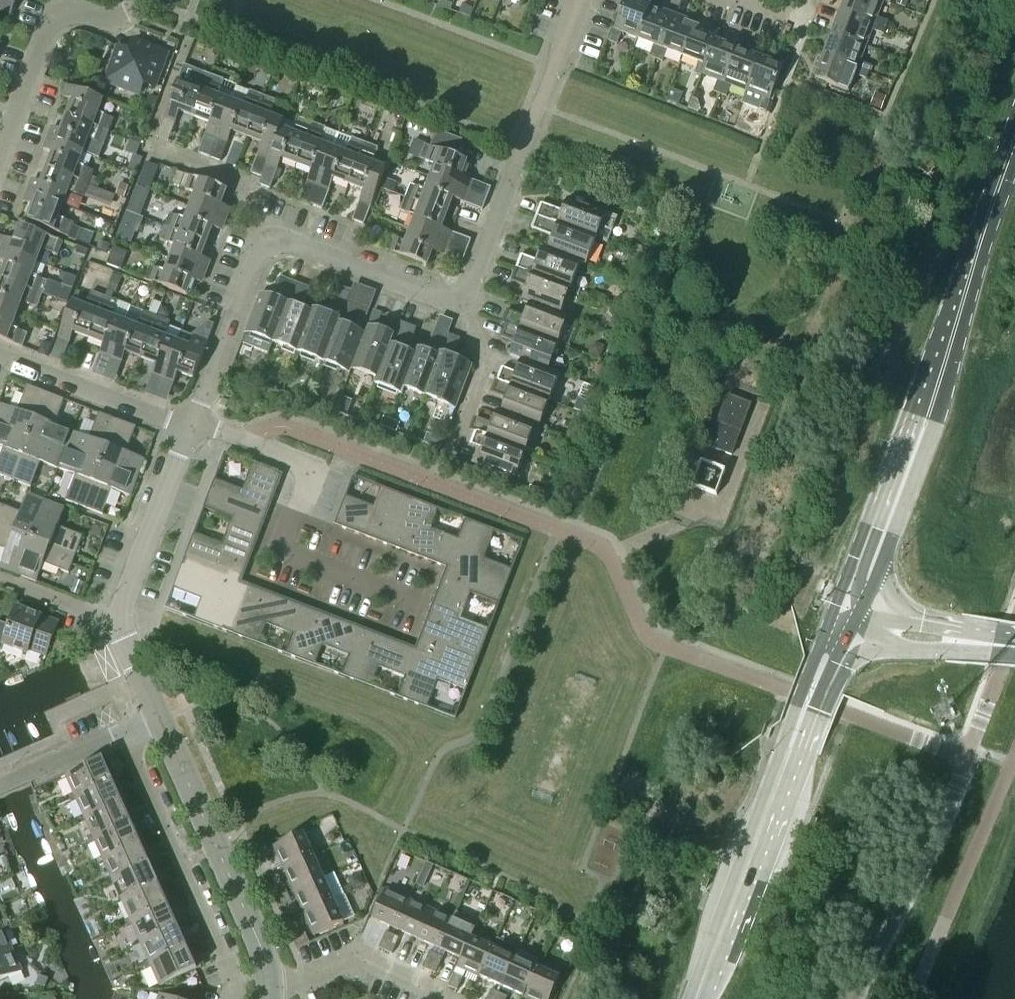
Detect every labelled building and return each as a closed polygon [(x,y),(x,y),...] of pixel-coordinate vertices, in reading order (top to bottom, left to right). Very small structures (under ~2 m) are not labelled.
[(651,6),(634,0),(626,0),(615,30),(612,29),(607,41),(617,45),(622,33),(638,40),(651,6)] [(883,2),(878,0),(846,0),(841,11),(886,29),(889,22),(877,18),(883,2)] [(0,1),(0,13),(11,17),(15,6),(0,1)] [(656,60),(673,15),(651,6),(638,40),(654,46),(650,57),(656,60)] [(866,47),(872,31),(884,35),(886,29),(841,11),(833,34),(866,47)] [(683,57),(696,23),(673,15),(656,60),(663,62),(667,51),(683,57)] [(703,75),(716,42),(719,32),(696,23),(683,57),(699,63),(695,75),(701,77),(702,75),(703,75)] [(860,62),(866,47),(833,34),(824,56),(869,73),(872,67),(860,62)] [(155,88),(167,54),(134,41),(130,52),(118,48),(106,82),(139,95),(143,83),(155,88)] [(720,95),(737,50),(716,42),(703,75),(718,81),(713,92),(720,95)] [(747,92),(760,59),(737,50),(720,95),(726,97),(731,86),(747,92)] [(867,80),(869,73),(824,56),(815,80),(849,92),(855,75),(867,80)] [(766,112),(783,67),(760,59),(747,92),(763,98),(759,110),(766,112)] [(195,118),(211,76),(198,71),(192,87),(178,82),(157,138),(169,142),(180,112),(195,118)] [(210,158),(232,101),(217,96),(223,81),(211,76),(195,118),(210,124),(198,154),(210,158)] [(98,113),(103,100),(68,87),(64,98),(73,102),(67,117),(109,133),(114,119),(98,113)] [(247,138),(263,96),(248,90),(242,105),(232,101),(210,158),(221,162),(232,132),(247,138)] [(260,185),(284,122),(268,116),(274,100),(263,96),(247,138),(262,144),(251,174),(262,178),(259,185),(260,185)] [(104,146),(109,133),(67,117),(61,132),(52,128),(48,139),(83,153),(88,140),(104,146)] [(297,165),(313,123),(299,118),(296,127),(294,124),(287,122),(284,122),(260,185),(271,189),(279,168),(280,165),(282,160),(297,165)] [(311,205),(339,133),(313,123),(297,165),(312,171),(310,176),(308,180),(300,201),(311,205)] [(437,131),(430,147),(457,157),(463,141),(437,131)] [(349,185),(365,143),(339,133),(311,205),(323,209),(331,189),(334,180),(349,185)] [(78,166),(83,153),(48,139),(44,150),(53,154),(47,169),(89,185),(94,172),(78,166)] [(364,225),(385,169),(372,164),(378,148),(365,143),(349,185),(364,191),(353,221),(364,225)] [(462,177),(467,161),(457,157),(430,147),(425,145),(420,159),(436,165),(431,178),(487,199),(491,188),(470,180),(469,185),(465,183),(466,178),(462,177)] [(150,190),(158,168),(147,164),(139,186),(150,190)] [(84,198),(89,185),(47,169),(41,184),(32,180),(28,191),(63,205),(68,192),(84,198)] [(221,206),(227,190),(185,174),(180,188),(196,194),(191,207),(226,220),(230,209),(221,206)] [(487,199),(431,178),(426,191),(410,185),(405,198),(447,214),(453,199),(483,210),(487,199)] [(58,218),(63,205),(28,191),(24,203),(33,206),(27,222),(69,238),(74,224),(58,218)] [(442,229),(447,214),(405,198),(400,211),(416,217),(411,230),(467,252),(471,240),(442,229)] [(607,243),(617,217),(569,199),(563,213),(541,204),(536,217),(596,239),(607,243)] [(224,227),(226,220),(191,207),(186,220),(170,214),(165,227),(207,243),(212,228),(222,232),(224,227)] [(586,266),(596,239),(536,217),(531,229),(554,237),(549,250),(549,251),(580,263),(580,264),(586,266)] [(58,256),(63,242),(21,226),(15,242),(6,238),(4,243),(1,249),(37,263),(42,250),(58,256)] [(201,258),(207,243),(165,227),(160,240),(176,246),(171,259),(206,273),(209,266),(211,261),(201,258)] [(467,252),(411,230),(406,243),(390,237),(385,251),(427,267),(433,252),(438,253),(463,263),(467,252)] [(85,258),(88,251),(78,247),(75,253),(85,258)] [(570,289),(580,264),(580,263),(549,251),(549,250),(543,248),(538,263),(521,256),(516,269),(570,289)] [(37,263),(1,249),(0,253),(0,262),(6,264),(1,279),(43,295),(48,282),(32,276),(37,263)] [(116,269),(121,257),(111,253),(106,265),(116,269)] [(204,280),(206,273),(171,259),(166,272),(150,266),(145,280),(187,296),(193,281),(202,284),(204,280)] [(561,315),(570,289),(516,269),(511,281),(528,288),(523,301),(568,318),(561,315)] [(274,343),(296,283),(281,277),(272,300),(260,295),(246,332),(247,333),(243,345),(269,354),(273,343),(274,343)] [(43,295),(1,279),(0,281),(0,309),(17,315),(22,302),(38,308),(43,295)] [(298,352),(312,315),(297,309),(298,308),(304,305),(310,288),(296,283),(274,343),(298,352)] [(325,363),(347,303),(352,291),(338,286),(329,308),(342,313),(339,321),(313,311),(312,315),(298,352),(325,363)] [(89,339),(105,297),(92,292),(85,308),(72,303),(59,338),(70,342),(74,333),(89,339)] [(111,358),(131,307),(105,297),(89,339),(104,344),(102,349),(100,354),(111,358)] [(558,344),(568,318),(523,301),(523,302),(530,305),(525,318),(507,310),(502,324),(505,325),(506,324),(558,344)] [(353,365),(365,335),(355,331),(364,309),(347,303),(325,363),(350,372),(353,365)] [(141,359),(157,317),(131,307),(111,358),(123,363),(126,353),(141,359)] [(17,315),(0,309),(0,339),(23,348),(28,334),(12,328),(17,315)] [(378,323),(381,314),(374,311),(370,320),(378,323)] [(164,378),(181,332),(177,342),(164,338),(170,322),(157,317),(141,359),(156,365),(152,374),(164,378)] [(380,375),(400,323),(389,319),(384,333),(367,327),(365,335),(353,365),(379,375),(380,375)] [(194,379),(214,325),(208,322),(191,335),(181,332),(164,378),(175,382),(179,373),(194,379)] [(417,357),(416,357),(401,351),(405,342),(411,345),(417,329),(400,323),(380,375),(379,375),(375,384),(402,395),(405,389),(404,389),(417,357)] [(548,371),(548,370),(558,344),(506,324),(505,325),(501,337),(516,343),(511,357),(522,361),(548,371)] [(441,353),(446,340),(433,335),(429,348),(441,353)] [(431,399),(445,361),(418,351),(416,357),(417,357),(404,389),(405,389),(431,399)] [(456,408),(471,371),(445,361),(431,399),(456,408)] [(549,401),(560,375),(548,370),(548,371),(522,361),(517,374),(502,368),(497,381),(495,380),(549,401)] [(539,428),(549,401),(495,380),(490,393),(507,399),(502,412),(502,413),(536,426),(535,426),(539,428)] [(46,393),(27,386),(23,396),(16,393),(10,408),(0,405),(0,426),(29,437),(46,393)] [(65,450),(72,432),(55,425),(64,400),(46,393),(29,437),(65,450)] [(732,456),(751,405),(728,396),(708,447),(732,456)] [(526,452),(535,426),(536,426),(502,413),(502,412),(498,411),(488,437),(475,432),(475,433),(526,452)] [(101,464),(118,421),(99,413),(89,439),(72,432),(65,450),(101,464)] [(389,430),(392,420),(384,417),(380,426),(389,430)] [(397,433),(400,423),(392,420),(389,430),(397,433)] [(144,460),(127,453),(136,428),(118,421),(101,464),(138,478),(144,460)] [(443,442),(450,426),(440,422),(434,438),(443,442)] [(0,426),(0,447),(4,448),(0,458),(0,476),(12,481),(29,437),(0,426)] [(516,478),(526,452),(475,433),(471,445),(484,450),(478,464),(516,478)] [(58,469),(65,450),(29,437),(12,481),(31,488),(41,463),(58,469)] [(84,508),(101,464),(65,450),(58,469),(75,476),(66,501),(84,508)] [(262,530),(283,475),(225,453),(204,508),(262,530)] [(716,496),(726,471),(702,462),(692,487),(716,496)] [(130,497),(138,478),(101,464),(84,508),(103,515),(112,490),(130,497)] [(391,548),(410,499),(353,477),(334,526),(391,548)] [(46,502),(28,495),(21,513),(0,505),(0,526),(32,538),(46,502)] [(447,568),(466,520),(410,499),(391,548),(447,568)] [(83,537),(58,527),(65,509),(46,502),(32,538),(76,555),(83,537)] [(244,577),(262,530),(204,508),(183,562),(229,579),(232,572),(244,577)] [(442,582),(499,604),(523,542),(466,520),(447,568),(442,582)] [(32,538),(0,526),(0,548),(6,550),(0,567),(0,568),(18,575),(32,538)] [(76,555),(32,538),(18,575),(37,582),(44,564),(69,574),(76,555)] [(230,633),(249,585),(242,583),(244,577),(232,572),(229,579),(183,562),(165,609),(230,633)] [(479,657),(499,604),(442,582),(421,635),(479,657)] [(286,655),(305,607),(249,585),(230,633),(286,655)] [(58,623),(17,607),(10,626),(0,622),(0,651),(2,651),(4,646),(27,654),(28,650),(46,657),(58,623)] [(342,676),(361,628),(305,607),(286,655),(342,676)] [(417,650),(416,649),(361,628),(342,676),(398,698),(417,650)] [(398,698),(455,719),(479,657),(421,635),(416,649),(417,650),(398,698)] [(70,800),(117,779),(113,771),(108,773),(103,761),(108,759),(107,757),(66,776),(74,794),(68,796),(70,800)] [(126,800),(122,791),(118,794),(113,782),(117,780),(117,779),(70,800),(71,804),(77,801),(85,818),(126,800)] [(88,842),(135,821),(132,812),(127,814),(122,803),(127,801),(126,800),(85,818),(92,835),(87,838),(88,842)] [(145,841),(141,833),(136,835),(131,824),(136,822),(135,821),(88,842),(90,845),(96,843),(103,860),(145,841)] [(314,856),(303,833),(274,847),(284,869),(314,856)] [(107,883),(154,862),(150,854),(146,856),(141,845),(145,843),(145,841),(103,860),(111,877),(105,880),(107,883)] [(270,855),(266,846),(253,851),(257,861),(270,855)] [(323,878),(314,856),(284,869),(294,892),(323,878)] [(122,902),(163,883),(160,875),(155,877),(150,866),(155,864),(154,862),(107,883),(109,887),(114,885),(122,902)] [(333,900),(323,878),(294,892),(303,913),(333,900)] [(173,904),(169,896),(165,898),(159,887),(164,885),(163,883),(122,902),(130,919),(124,922),(126,925),(173,904)] [(288,894),(284,886),(271,892),(275,900),(288,894)] [(395,930),(409,900),(386,890),(372,919),(395,930)] [(292,902),(288,894),(275,900),(278,908),(292,902)] [(343,923),(333,900),(303,913),(314,936),(343,923)] [(417,939),(431,910),(409,900),(395,930),(417,939)] [(141,944),(182,925),(179,917),(174,919),(169,908),(173,905),(173,904),(126,925),(128,929),(133,927),(141,944)] [(439,949),(452,919),(431,910),(417,939),(439,949)] [(470,938),(472,939),(479,923),(456,912),(452,919),(439,949),(461,959),(470,938)] [(9,927),(7,924),(1,926),(0,923),(0,931),(9,927)] [(144,967),(191,945),(188,938),(183,940),(178,928),(183,926),(182,925),(141,944),(148,961),(143,963),(144,967)] [(5,934),(10,931),(9,927),(0,931),(0,956),(12,951),(5,934)] [(386,952),(393,935),(386,932),(379,949),(386,952)] [(310,943),(305,933),(292,939),(296,949),(310,943)] [(392,954),(399,938),(393,935),(386,952),(392,954)] [(480,978),(493,948),(472,939),(470,938),(461,959),(448,987),(458,991),(466,972),(480,978)] [(502,988),(515,958),(516,958),(520,948),(497,938),(493,948),(480,978),(502,988)] [(201,968),(197,958),(193,961),(187,949),(192,947),(191,945),(144,967),(146,971),(152,968),(160,986),(201,968)] [(28,970),(26,965),(20,968),(12,951),(0,956),(0,982),(28,970)] [(429,971),(437,955),(430,952),(422,968),(429,971)] [(436,974),(443,958),(437,955),(429,971),(436,974)] [(537,968),(516,958),(515,958),(502,988),(524,998),(537,968)] [(560,978),(537,968),(524,998),(526,998),(551,998),(560,978)] [(499,993),(491,990),(487,998),(497,998),(499,993)]
